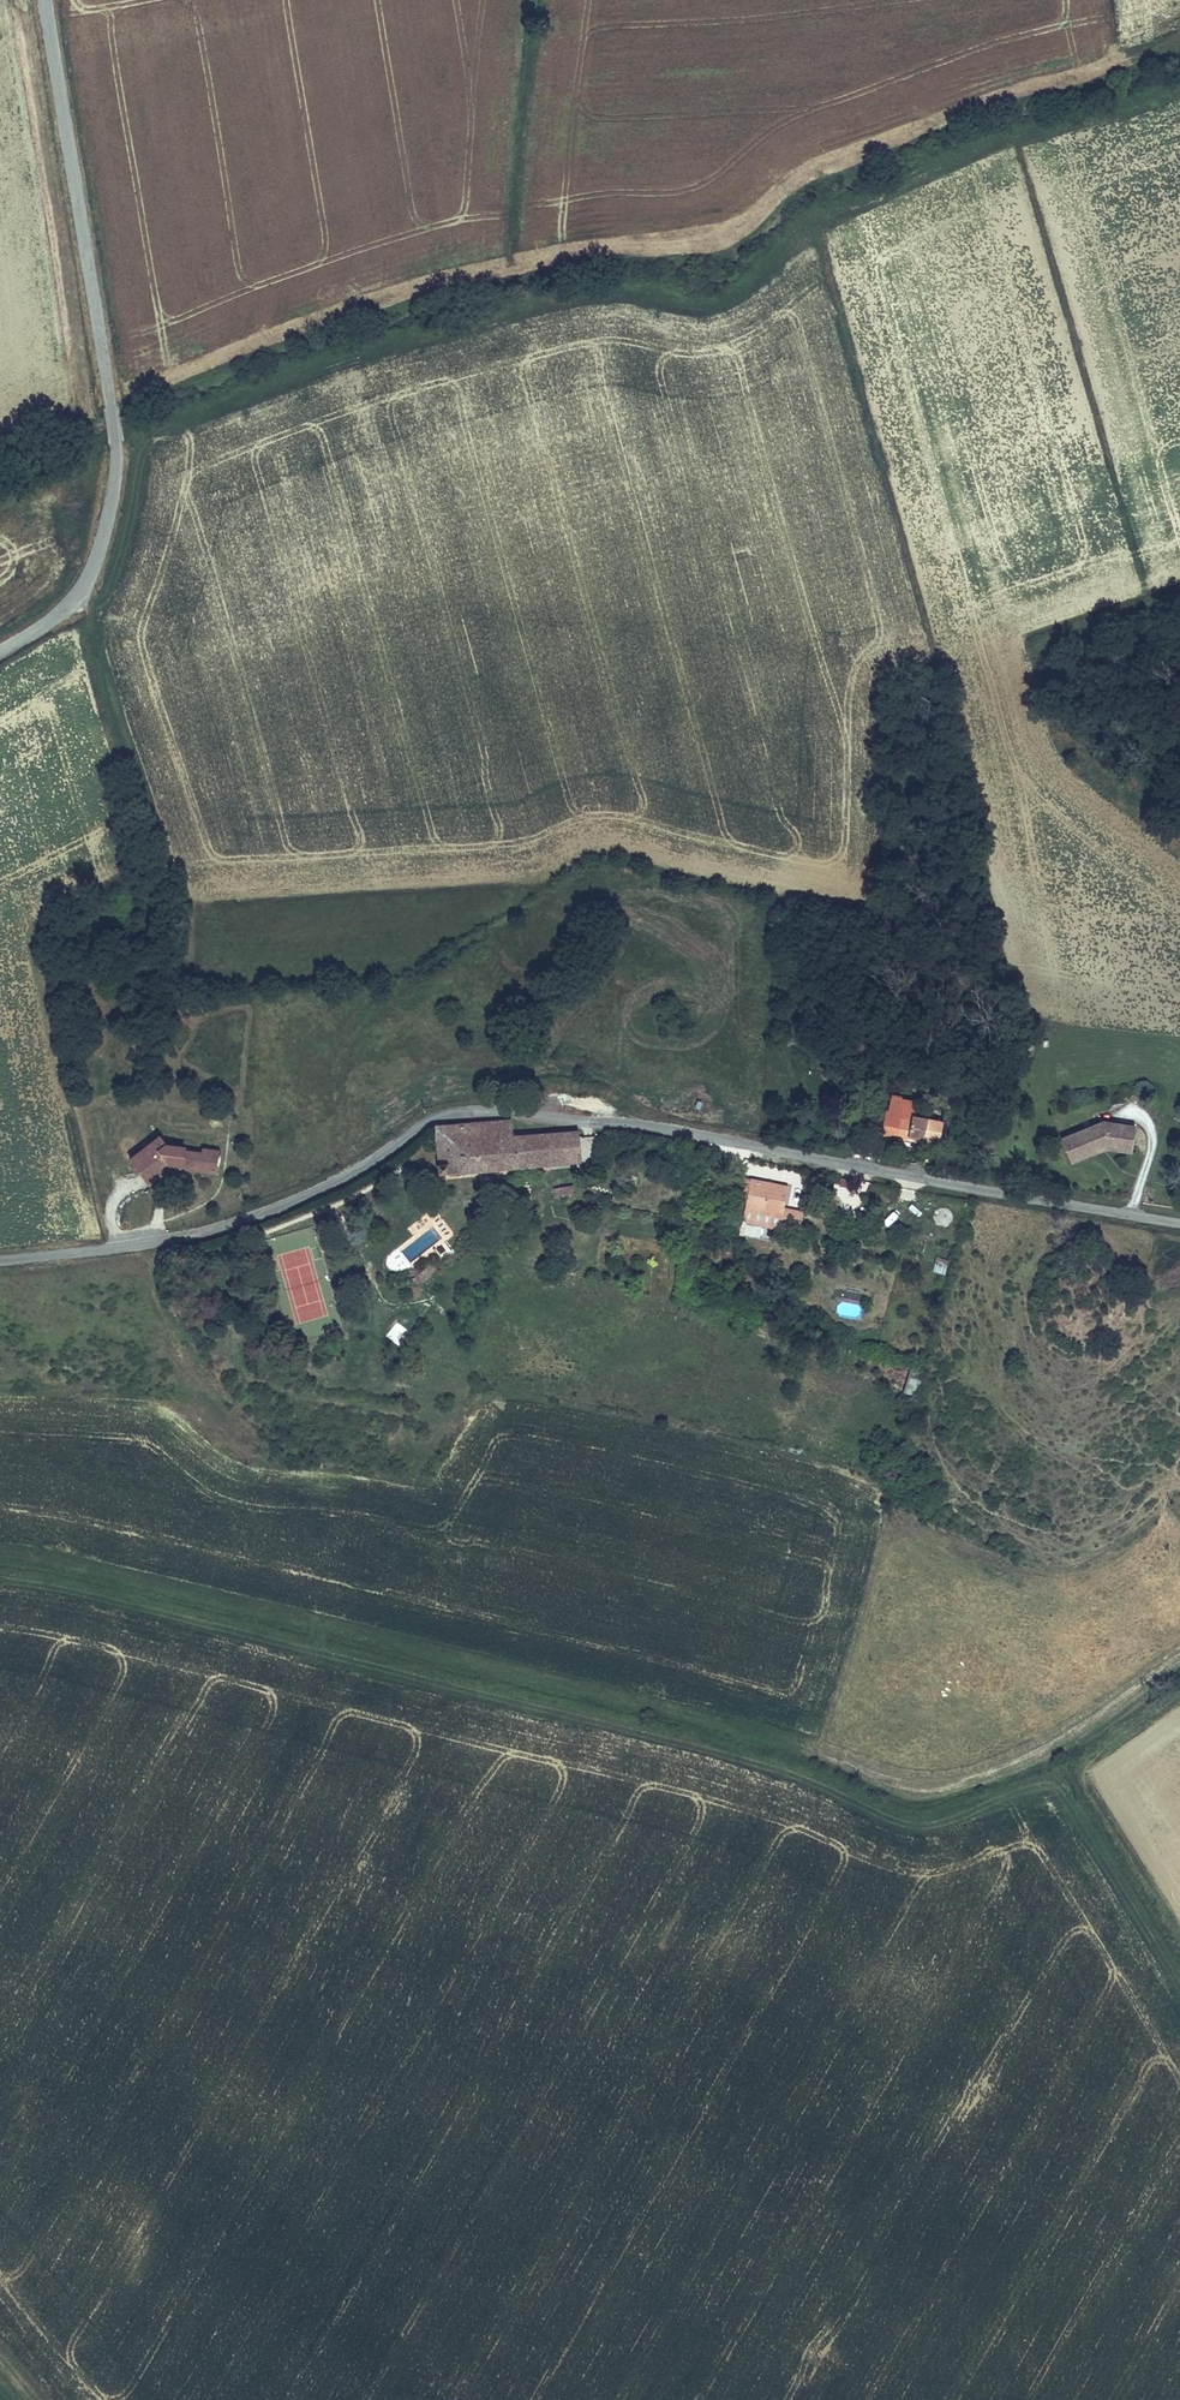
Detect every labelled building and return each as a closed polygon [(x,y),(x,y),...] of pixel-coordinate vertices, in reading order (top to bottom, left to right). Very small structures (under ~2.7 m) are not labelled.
[(879,1129),(941,1141),(944,1117),(916,1111),(918,1099),(886,1093),(879,1129)] [(1105,1143),(1107,1144),(1107,1149),(1133,1153),(1138,1122),(1104,1117),(1068,1134),(1075,1155),(1105,1143)] [(564,1163),(560,1128),(515,1132),(513,1118),(483,1121),(434,1123),(439,1174),(564,1163)] [(579,1126),(560,1128),(564,1163),(582,1161),(579,1126)] [(187,1147),(187,1141),(166,1139),(160,1132),(128,1154),(148,1185),(173,1167),(216,1173),(220,1147),(202,1145),(202,1149),(187,1147)] [(1070,1164),(1077,1161),(1075,1155),(1068,1134),(1061,1137),(1070,1164)] [(1077,1161),(1107,1149),(1107,1144),(1105,1143),(1075,1155),(1077,1161)] [(226,1177),(233,1159),(226,1156),(219,1175),(226,1177)] [(790,1183),(747,1175),(740,1220),(801,1233),(805,1209),(785,1205),(790,1183)] [(554,1185),(555,1195),(575,1192),(574,1183),(554,1185)] [(938,1225),(952,1223),(950,1209),(936,1210),(938,1225)] [(933,1271),(946,1273),(948,1258),(936,1256),(933,1271)] [(906,1391),(917,1394),(922,1379),(910,1376),(906,1391)]
